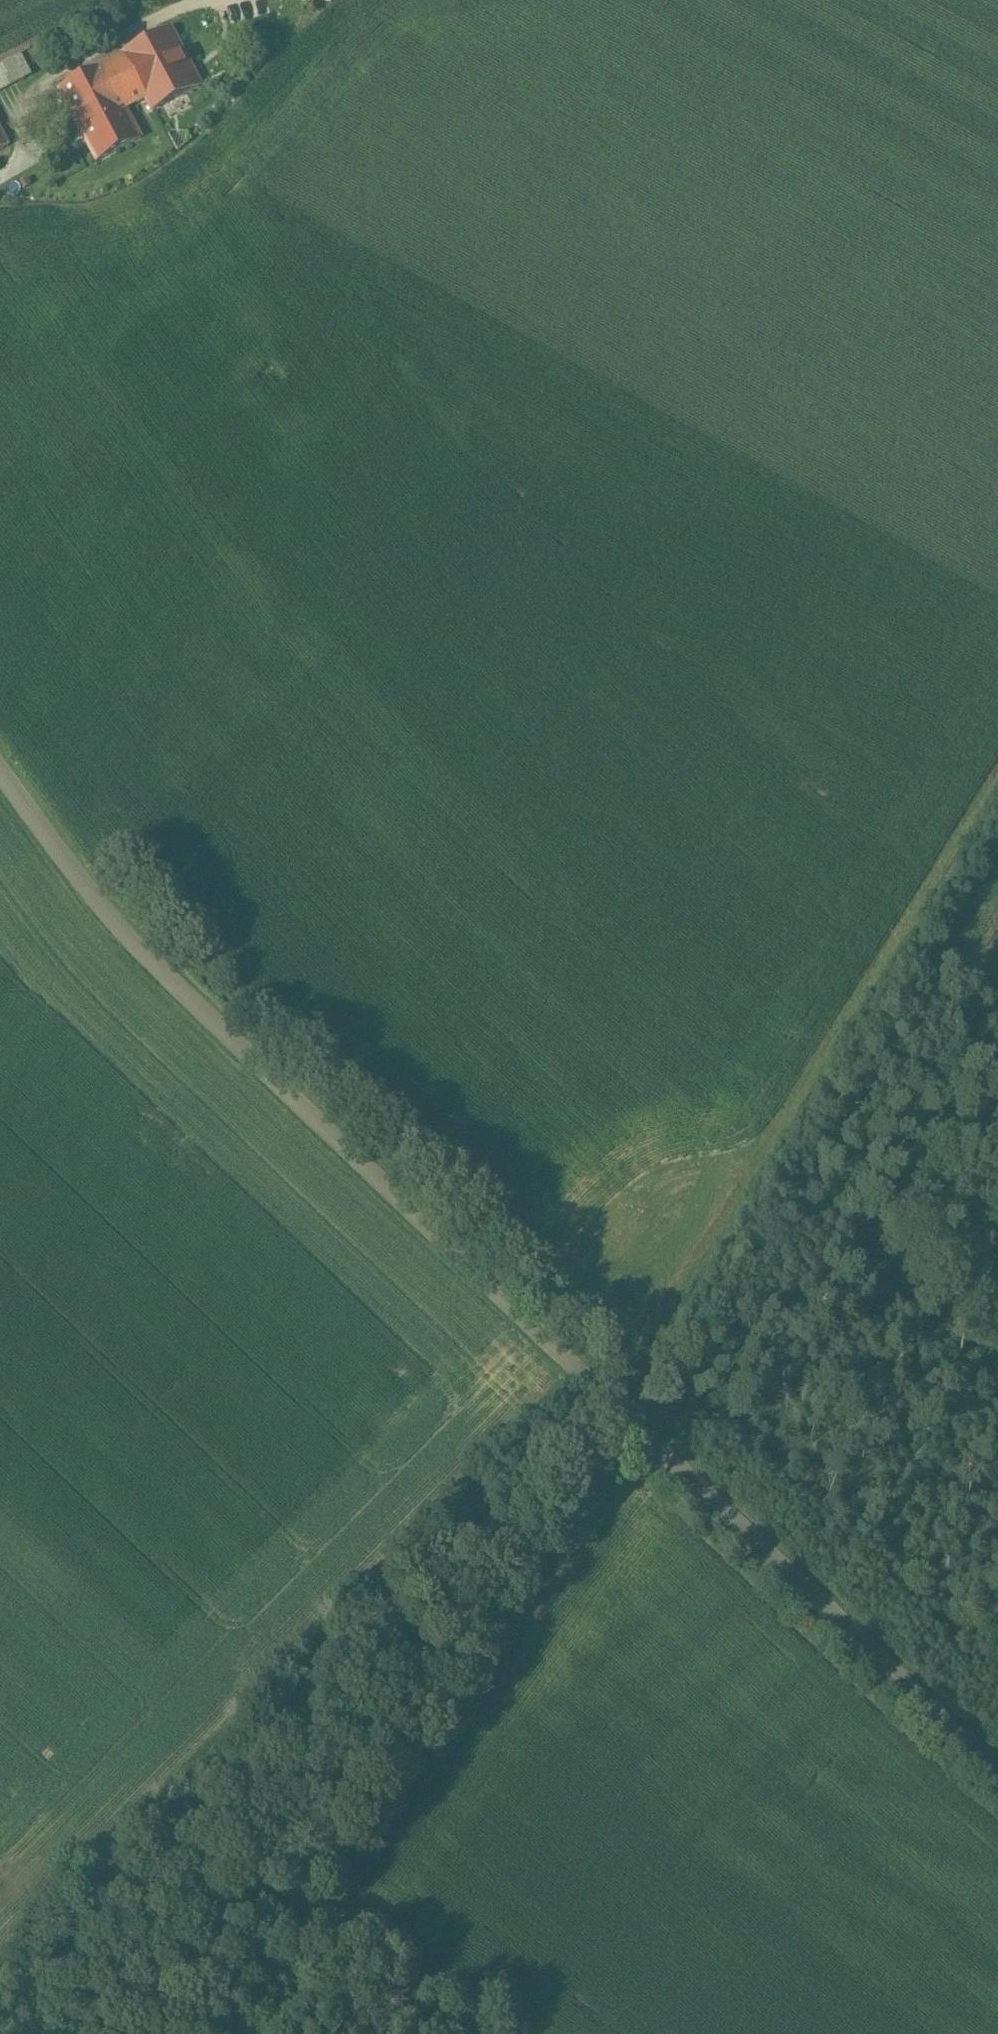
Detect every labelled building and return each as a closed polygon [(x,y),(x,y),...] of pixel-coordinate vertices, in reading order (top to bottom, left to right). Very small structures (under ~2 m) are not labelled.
[(171,31),(103,67),(125,109),(147,98),(153,109),(199,85),(171,31)] [(60,35),(58,35),(57,36),(56,38),(55,40),(56,43),(57,44),(58,44),(60,45),(62,44),(64,42),(65,40),(64,37),(62,36),(60,35)] [(0,65),(0,92),(32,75),(21,54),(0,65)] [(103,67),(102,67),(59,89),(97,162),(140,139),(125,109),(103,67)] [(8,146),(0,130),(0,150),(8,146)]
